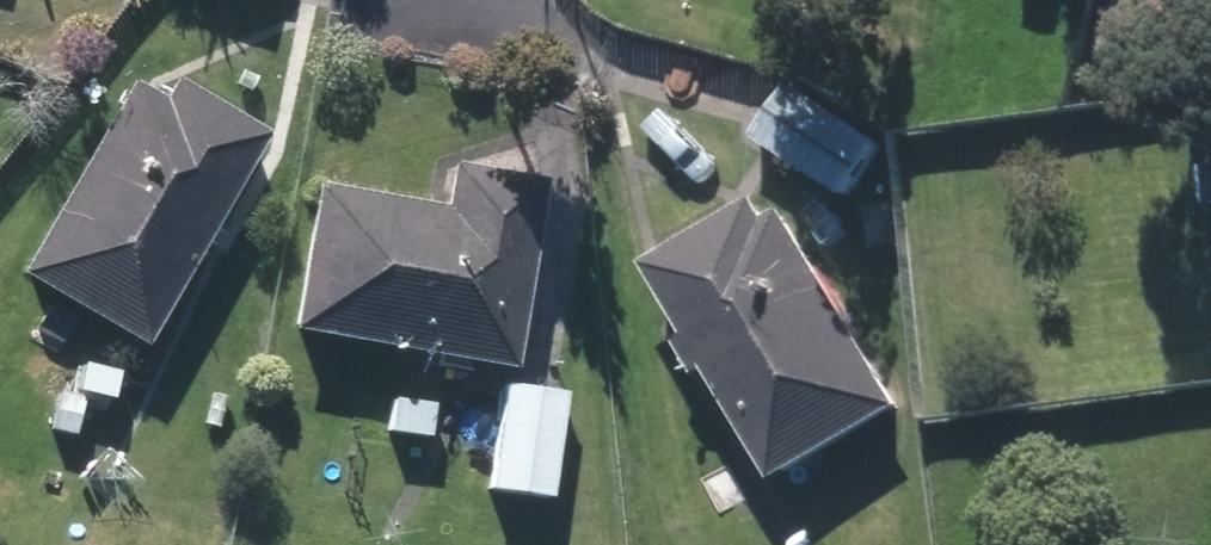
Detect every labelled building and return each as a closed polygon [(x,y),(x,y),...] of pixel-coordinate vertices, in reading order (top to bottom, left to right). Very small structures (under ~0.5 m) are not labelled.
[(754,142),(845,204),(885,144),(793,83),(754,142)] [(8,281),(131,354),(258,141),(166,86),(153,107),(124,89),(8,281)] [(279,341),(504,376),(534,186),(441,170),(433,213),(302,191),(279,341)] [(699,383),(709,376),(776,488),(900,416),(782,220),(767,229),(755,209),(648,274),(689,342),(678,347),(699,383)] [(16,428),(71,439),(77,404),(104,410),(110,373),(35,358),(29,388),(25,387),(16,428)] [(497,390),(482,496),(476,543),(487,544),(546,544),(553,493),(601,500),(614,406),(497,390)] [(381,439),(423,445),(430,405),(386,399),(381,439)]
